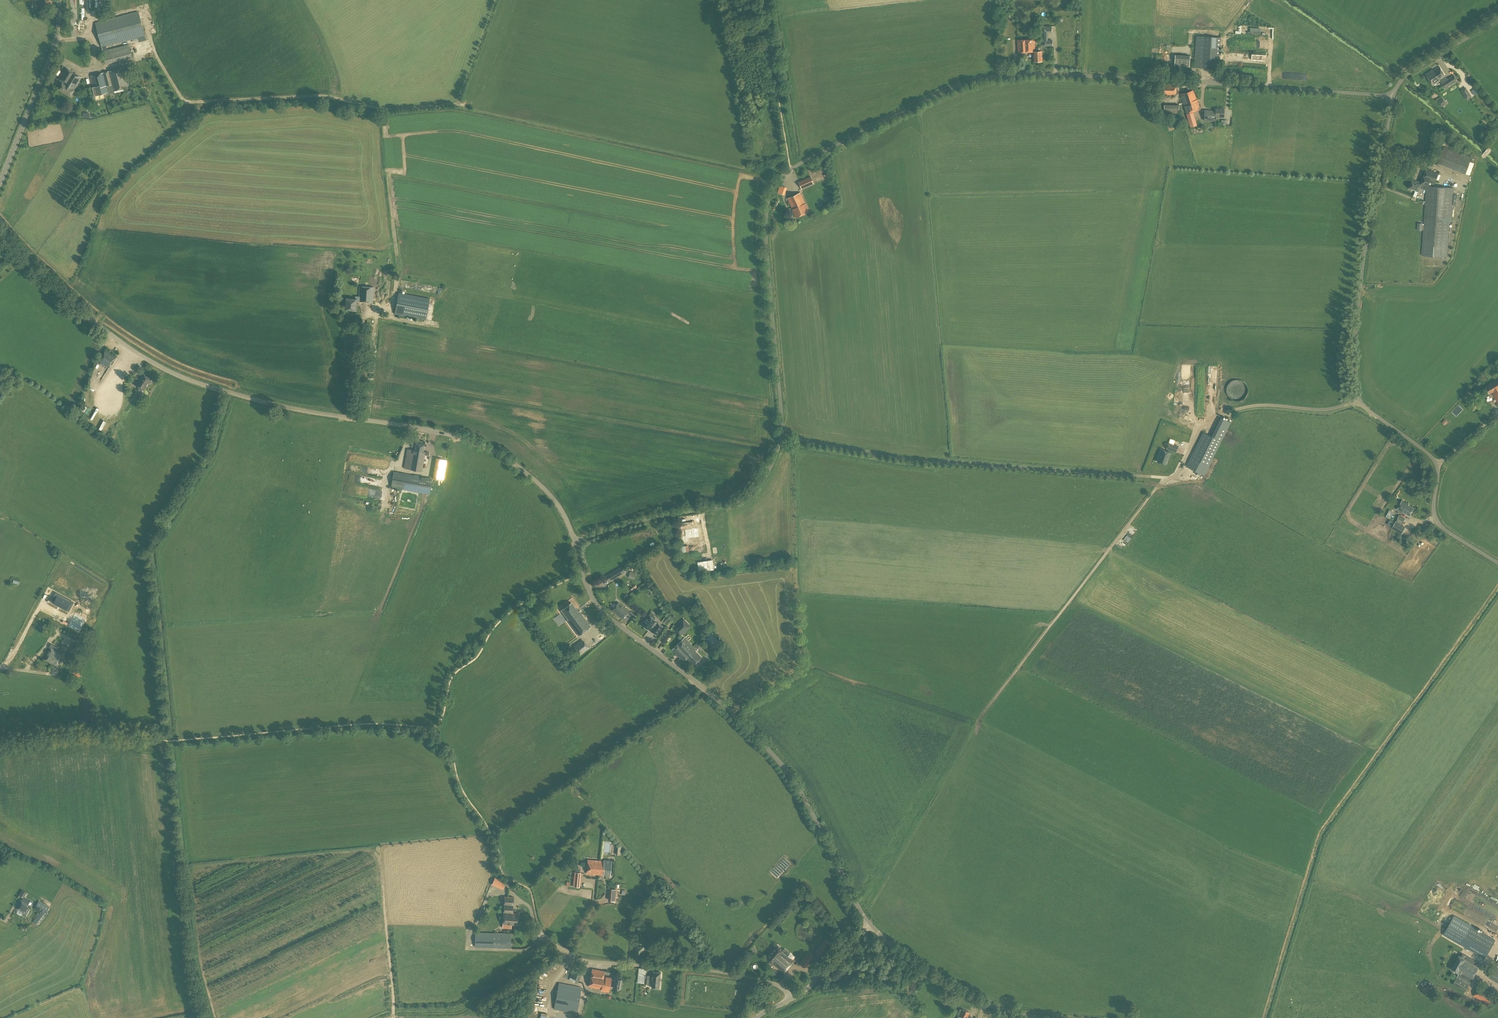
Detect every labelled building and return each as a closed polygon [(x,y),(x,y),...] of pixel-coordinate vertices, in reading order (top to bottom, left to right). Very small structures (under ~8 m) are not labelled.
[(52,7),(51,0),(40,0),(40,8),(52,7)] [(146,40),(138,11),(95,22),(101,48),(102,47),(103,51),(102,51),(106,64),(132,57),(129,44),(107,50),(106,46),(133,40),(133,43),(146,40)] [(1219,69),(1221,37),(1196,36),(1194,67),(1219,69)] [(1035,52),(1034,39),(1017,40),(1018,53),(1033,52),(1033,62),(1042,61),(1042,51),(1035,52)] [(1173,66),(1189,66),(1189,55),(1174,55),(1173,66)] [(1447,79),(1439,66),(1433,70),(1426,74),(1433,85),(1440,81),(1445,89),(1457,81),(1454,75),(1447,79)] [(71,96),(74,90),(82,77),(65,67),(58,79),(62,82),(58,88),(71,96)] [(128,87),(123,68),(90,76),(93,87),(92,87),(94,95),(109,92),(107,86),(112,84),(114,91),(128,87)] [(1176,94),(1176,93),(1176,86),(1175,86),(1175,84),(1158,84),(1158,95),(1175,95),(1175,94),(1176,94)] [(1467,100),(1472,97),(1466,88),(1461,91),(1467,100)] [(1196,99),(1193,90),(1180,94),(1184,106),(1186,113),(1188,119),(1193,118),(1191,112),(1200,109),(1197,99),(1196,99)] [(1442,106),(1447,103),(1443,98),(1438,101),(1442,106)] [(1178,114),(1178,105),(1163,105),(1163,114),(1178,114)] [(1216,111),(1216,117),(1224,117),(1224,109),(1216,108),(1216,111)] [(1216,111),(1209,111),(1205,110),(1205,111),(1202,111),(1202,115),(1204,115),(1204,119),(1204,120),(1215,121),(1216,117),(1216,111)] [(1190,127),(1197,125),(1195,119),(1188,121),(1190,127)] [(1472,157),(1452,149),(1444,146),(1438,163),(1446,166),(1466,173),(1472,157)] [(1435,181),(1438,172),(1426,169),(1421,183),(1412,179),(1409,188),(1419,191),(1420,188),(1425,190),(1426,187),(1422,255),(1447,257),(1449,222),(1451,222),(1453,188),(1426,185),(1428,179),(1435,181)] [(810,177),(799,182),(801,186),(812,180),(810,177)] [(776,192),(783,195),(786,187),(779,185),(776,192)] [(805,204),(800,193),(788,198),(793,211),(796,218),(809,212),(806,204),(805,204)] [(358,301),(363,302),(372,302),(372,291),(374,291),(374,286),(375,279),(358,278),(357,290),(359,290),(359,297),(359,298),(358,301)] [(426,319),(430,299),(399,293),(395,314),(426,319)] [(357,300),(357,301),(358,298),(359,298),(359,297),(355,297),(355,299),(345,298),(344,309),(351,310),(352,310),(352,311),(355,311),(355,310),(356,310),(357,300)] [(110,368),(117,357),(105,349),(97,360),(108,367),(110,368)] [(143,390),(150,379),(143,374),(135,385),(139,387),(138,390),(141,392),(143,390)] [(1486,387),(1490,393),(1491,392),(1493,396),(1497,403),(1497,380),(1486,387)] [(1228,388),(1227,391),(1228,394),(1229,396),(1231,398),(1233,399),(1236,400),(1238,400),(1241,399),(1243,398),(1245,396),(1246,394),(1246,391),(1246,388),(1245,386),(1243,384),(1241,382),(1238,382),(1236,382),(1233,382),(1231,384),(1229,386),(1228,388)] [(1474,410),(1479,404),(1475,401),(1470,407),(1474,410)] [(1221,441),(1231,422),(1220,417),(1211,436),(1203,432),(1186,466),(1204,476),(1221,441)] [(415,447),(415,450),(407,449),(404,468),(422,471),(425,455),(429,456),(430,452),(423,451),(424,444),(416,443),(412,442),(411,447),(415,447)] [(1162,450),(1160,453),(1157,462),(1166,465),(1170,453),(1171,452),(1170,452),(1171,451),(1176,452),(1178,446),(1169,442),(1166,449),(1168,450),(1167,452),(1162,450)] [(384,467),(385,460),(368,457),(367,463),(384,467)] [(443,480),(447,460),(436,458),(432,478),(443,480)] [(414,476),(393,472),(391,487),(417,492),(429,494),(432,478),(420,476),(414,475),(414,476)] [(346,484),(344,493),(370,497),(371,488),(346,484)] [(1410,516),(1414,508),(1408,505),(1409,504),(1402,500),(1397,509),(1403,513),(1404,512),(1410,516)] [(1402,534),(1405,527),(1396,522),(1391,531),(1394,533),(1395,530),(1402,534)] [(695,528),(695,527),(693,527),(693,528),(686,529),(686,535),(684,536),(685,542),(690,541),(690,538),(700,536),(699,527),(695,528)] [(714,560),(699,561),(700,571),(715,569),(714,560)] [(608,582),(626,572),(623,566),(605,576),(608,582)] [(50,603),(68,612),(70,609),(68,607),(70,603),(56,596),(54,600),(51,599),(50,603)] [(578,611),(571,602),(561,610),(568,619),(567,619),(579,636),(591,626),(579,610),(578,611)] [(623,605),(619,602),(612,610),(616,614),(622,619),(629,610),(623,605)] [(622,621),(628,625),(634,616),(629,613),(625,620),(623,619),(622,621)] [(74,615),(68,627),(79,633),(86,621),(74,615)] [(658,623),(656,621),(656,620),(649,615),(642,624),(649,630),(652,625),(654,627),(659,631),(663,626),(658,623)] [(683,634),(691,627),(683,618),(675,626),(683,634)] [(704,635),(712,644),(719,638),(711,629),(704,635)] [(672,650),(681,658),(686,653),(686,654),(693,647),(685,638),(672,650)] [(583,641),(582,639),(573,646),(579,655),(588,648),(587,647),(588,646),(584,640),(583,641)] [(57,655),(59,652),(56,650),(57,647),(51,644),(49,647),(50,648),(47,654),(52,656),(51,657),(55,658),(56,655),(57,655)] [(686,653),(681,658),(683,661),(687,657),(694,664),(702,657),(695,650),(696,649),(693,647),(686,654),(686,653)] [(74,652),(75,650),(70,648),(66,657),(70,659),(72,657),(73,658),(76,653),(74,652)] [(52,656),(47,654),(45,659),(57,666),(63,654),(59,652),(57,655),(56,655),(55,658),(51,657),(52,656)] [(81,681),(78,677),(80,676),(77,670),(73,673),(76,678),(79,682),(81,681)] [(598,875),(600,861),(588,860),(587,873),(598,875)] [(600,861),(598,875),(603,875),(610,876),(611,860),(604,860),(604,861),(600,861)] [(508,903),(508,897),(504,896),(502,924),(503,924),(502,928),(511,928),(511,925),(511,919),(510,919),(510,914),(508,914),(508,905),(508,904),(508,903)] [(19,904),(17,908),(19,909),(23,911),(22,913),(26,916),(30,909),(27,907),(28,904),(30,901),(23,897),(21,900),(20,899),(19,901),(18,902),(19,903),(19,904)] [(511,925),(518,925),(519,913),(512,913),(513,897),(508,897),(508,903),(508,904),(508,905),(508,914),(510,914),(510,919),(511,919),(511,925)] [(37,925),(45,914),(50,906),(39,900),(34,908),(40,912),(33,921),(37,925)] [(1454,916),(1443,935),(1461,945),(1461,944),(1484,958),(1493,944),(1495,940),(1471,926),(1472,926),(1454,916)] [(511,948),(511,933),(475,932),(475,947),(511,948)] [(822,957),(830,946),(823,941),(815,952),(822,957)] [(644,959),(644,953),(644,946),(635,945),(634,959),(644,959)] [(780,964),(786,969),(793,961),(787,956),(790,953),(785,948),(783,950),(778,945),(770,954),(777,959),(778,958),(782,962),(780,964)] [(1481,964),(1461,952),(1459,955),(1451,969),(1459,973),(1453,984),(1465,991),(1481,964)] [(806,968),(814,957),(807,953),(799,963),(806,968)] [(784,973),(786,969),(780,964),(782,962),(778,958),(777,959),(770,954),(767,958),(772,963),(784,973)] [(614,980),(611,979),(611,977),(603,976),(604,971),(591,968),(588,983),(588,986),(601,989),(601,990),(608,991),(609,987),(613,987),(620,988),(621,979),(614,978),(614,980)] [(653,978),(650,977),(650,975),(646,975),(646,968),(639,968),(638,982),(645,983),(644,983),(649,984),(649,980),(653,980),(652,987),(659,988),(661,972),(653,972),(653,978)] [(578,982),(581,972),(572,969),(569,979),(578,982)] [(1495,975),(1490,973),(1488,977),(1493,979),(1492,980),(1497,983),(1497,970),(1495,975)] [(576,1013),(581,987),(559,983),(554,1009),(576,1013)] [(1494,1004),(1497,999),(1493,996),(1494,994),(1479,985),(1474,996),(1488,1004),(1490,1002),(1494,1004)] [(960,1009),(957,1015),(960,1016),(959,1016),(962,1017),(967,1017),(968,1016),(969,1012),(963,1009),(962,1010),(960,1009)]
